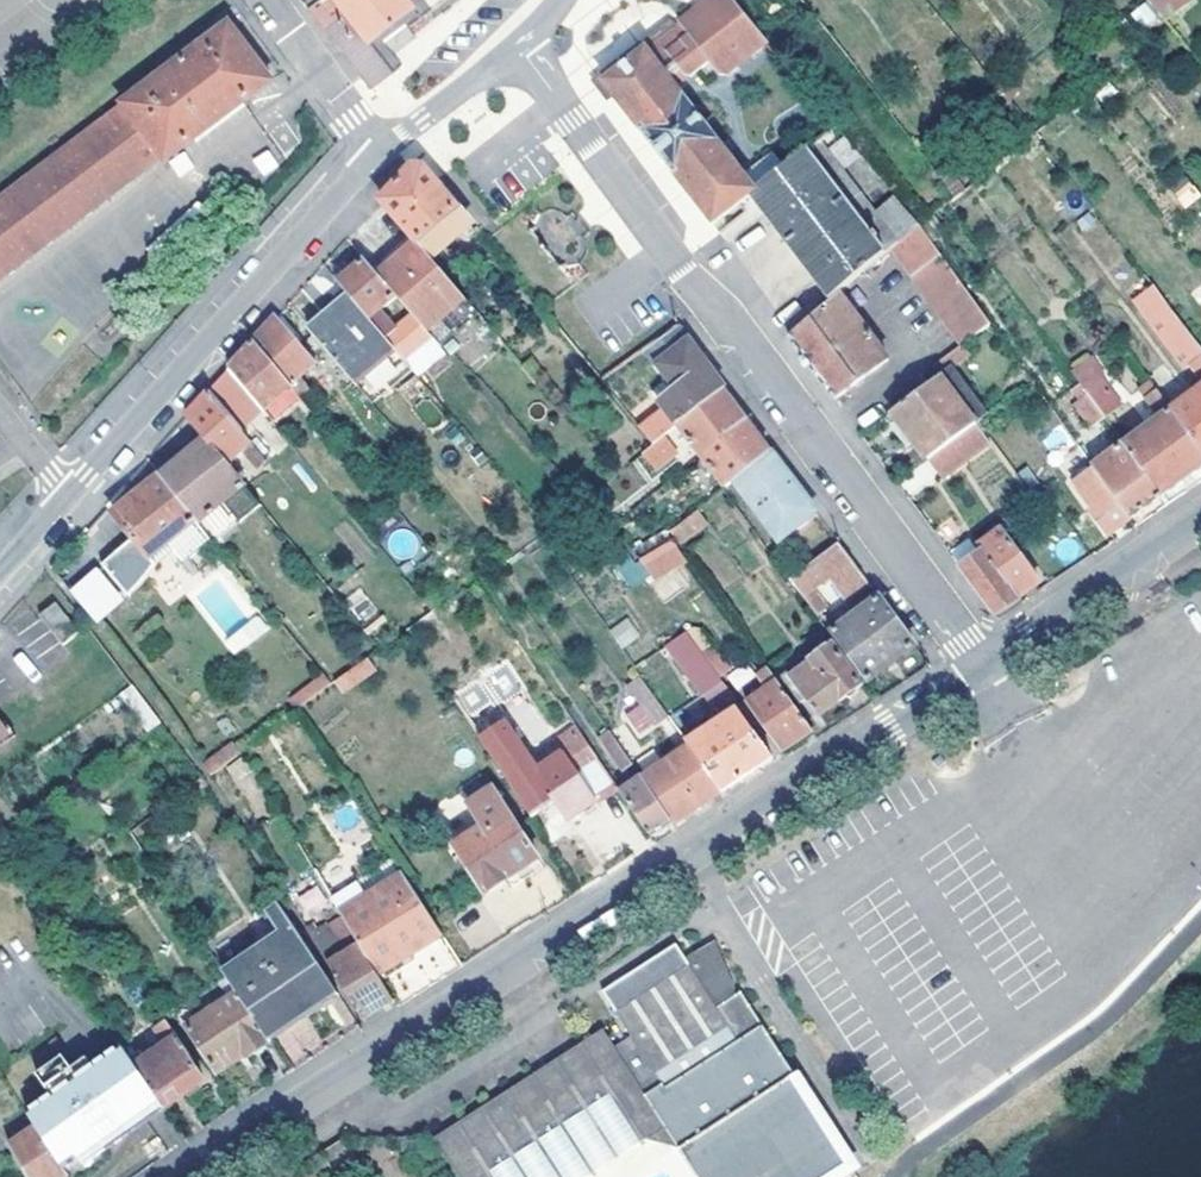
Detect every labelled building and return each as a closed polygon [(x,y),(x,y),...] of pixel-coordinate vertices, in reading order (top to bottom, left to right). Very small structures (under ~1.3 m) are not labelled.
[(393,73),(370,42),(413,10),(406,0),(320,0),(307,10),(371,91),(393,73)] [(736,0),(714,0),(657,42),(604,82),(712,226),(750,196),(755,192),(660,68),(680,53),(682,56),(700,41),(711,54),(716,53),(756,24),(736,0)] [(1156,8),(1167,0),(1149,0),(1156,8)] [(1166,20),(1177,13),(1168,0),(1167,0),(1156,8),(1166,20)] [(164,156),(168,161),(274,79),(231,22),(125,101),(126,105),(0,201),(0,281),(164,156)] [(759,208),(830,300),(870,264),(893,246),(921,224),(897,195),(877,209),(825,140),(755,192),(750,196),(759,208)] [(253,157),(262,175),(278,168),(269,149),(253,157)] [(431,255),(470,224),(424,168),(411,167),(382,199),(414,236),(431,255)] [(1200,195),(1200,194),(1187,177),(1171,191),(1185,208),(1200,195)] [(893,246),(961,342),(991,323),(921,224),(893,246)] [(424,326),(464,294),(431,255),(414,236),(374,269),(396,296),(413,316),(424,326)] [(374,269),(365,259),(337,282),(351,298),(369,318),(396,296),(374,269)] [(1158,291),(1140,304),(1186,369),(1191,366),(1200,380),(1200,350),(1158,291)] [(794,336),(788,339),(806,362),(835,401),(888,360),(839,297),(794,336)] [(351,379),(392,346),(386,339),(369,318),(351,298),(310,332),(351,379)] [(314,363),(275,316),(267,326),(254,340),(293,387),(320,419),(324,415),(321,409),(332,399),(323,389),(318,391),(303,373),(314,363)] [(424,326),(413,316),(386,339),(392,346),(404,359),(431,336),(424,326)] [(679,426),(722,392),(725,389),(703,360),(677,326),(639,353),(652,367),(656,366),(673,388),(658,400),(663,410),(638,429),(652,447),(679,426)] [(293,387),(254,340),(241,355),(230,368),(264,410),(293,387)] [(977,424),(980,422),(985,418),(949,369),(969,353),(961,342),(932,364),(940,376),(892,411),(914,441),(928,460),(977,424)] [(251,442),(241,429),(264,410),(230,368),(206,394),(187,415),(205,437),(211,442),(228,462),(251,442)] [(1104,380),(1086,391),(1106,419),(1122,407),(1104,380)] [(1125,446),(1162,497),(1186,480),(1200,469),(1200,450),(1173,412),(1172,410),(1151,384),(1140,392),(1160,420),(1125,446)] [(1086,391),(1082,386),(1075,389),(1082,398),(1076,404),(1094,427),(1106,419),(1086,391)] [(1200,450),(1200,390),(1173,412),(1200,450)] [(722,392),(679,426),(700,456),(744,421),(733,408),(722,392)] [(892,411),(884,418),(906,446),(914,441),(892,411)] [(733,481),(768,453),(754,434),(744,421),(700,456),(723,487),(733,481)] [(977,424),(928,460),(943,479),(991,444),(977,424)] [(211,442),(205,437),(160,475),(195,520),(198,522),(223,501),(239,521),(259,503),(243,484),(228,462),(211,442)] [(245,476),(266,463),(255,445),(234,457),(245,476)] [(1125,446),(1093,468),(1130,520),(1147,507),(1162,497),(1125,446)] [(768,453),(733,481),(778,540),(814,512),(795,488),(768,453)] [(1130,520),(1093,468),(1078,479),(1083,486),(1079,490),(1094,508),(1090,511),(1109,534),(1130,520)] [(150,557),(195,520),(160,475),(114,514),(134,537),(102,564),(128,596),(156,564),(150,557)] [(667,531),(678,546),(706,524),(695,510),(667,531)] [(1000,532),(980,547),(983,551),(1018,598),(1040,584),(1000,532)] [(669,541),(639,560),(648,572),(678,553),(669,541)] [(869,586),(837,545),(814,563),(828,581),(845,604),(869,586)] [(983,551),(959,567),(995,615),(1018,598),(983,551)] [(814,563),(789,581),(802,599),(828,581),(814,563)] [(96,565),(68,589),(95,623),(124,599),(96,565)] [(871,605),(830,636),(865,683),(914,647),(887,610),(876,594),(867,599),(871,605)] [(60,606),(45,618),(66,647),(82,637),(60,606)] [(619,649),(639,638),(628,618),(608,628),(619,649)] [(735,700),(693,646),(675,660),(701,697),(710,691),(723,709),(735,700)] [(860,687),(830,647),(810,661),(810,665),(783,684),(798,704),(804,699),(818,716),(842,700),(860,687)] [(342,693),(376,671),(367,657),(333,679),(342,693)] [(796,742),(811,732),(762,665),(758,669),(760,674),(757,678),(766,691),(746,705),(781,753),(796,742)] [(528,704),(507,673),(488,688),(500,704),(511,697),(520,709),(528,704)] [(476,680),(451,697),(466,720),(474,714),(491,702),(476,680)] [(136,688),(127,694),(154,730),(164,724),(136,688)] [(651,733),(634,709),(620,718),(637,741),(651,733)] [(690,748),(721,791),(745,775),(771,758),(737,709),(688,744),(690,748)] [(474,714),(466,720),(518,798),(532,818),(555,803),(568,821),(616,787),(576,728),(546,750),(551,760),(537,771),(517,743),(529,735),(515,716),(504,723),(503,721),(489,731),(480,718),(476,719),(474,714)] [(11,715),(3,721),(14,735),(0,745),(0,746),(4,751),(24,736),(11,715)] [(14,735),(3,721),(0,717),(0,745),(14,735)] [(632,765),(610,732),(603,737),(607,742),(603,744),(622,770),(632,765)] [(233,744),(203,766),(209,775),(240,752),(233,744)] [(690,748),(642,779),(671,823),(698,806),(721,791),(690,748)] [(621,794),(651,837),(660,831),(671,823),(642,779),(621,794)] [(538,859),(511,821),(480,841),(475,832),(455,846),(485,894),(538,859)] [(403,875),(340,913),(342,916),(378,975),(442,935),(403,875)] [(314,886),(297,898),(308,915),(326,903),(314,886)] [(286,937),(229,974),(232,978),(241,993),(270,1038),(340,991),(298,921),(288,906),(272,915),(286,937)] [(346,954),(328,965),(363,1020),(377,1011),(393,1000),(378,975),(342,916),(328,924),(346,954)] [(310,924),(304,926),(319,950),(328,944),(319,928),(314,930),(310,924)] [(438,1137),(463,1176),(592,1176),(646,1142),(677,1149),(695,1176),(842,1176),(853,1170),(754,1013),(749,1017),(744,997),(733,966),(722,973),(718,968),(699,978),(691,963),(619,1010),(632,1032),(616,1042),(608,1028),(438,1137)] [(340,991),(270,1038),(274,1044),(344,998),(340,991)] [(274,1044),(270,1038),(241,993),(192,1026),(222,1071),(249,1054),(250,1058),(274,1044)] [(164,1101),(169,1108),(209,1082),(191,1058),(195,1055),(172,1022),(159,1031),(169,1045),(140,1066),(164,1101)] [(125,1044),(30,1112),(42,1130),(68,1170),(164,1101),(140,1066),(125,1044)] [(42,1130),(15,1148),(34,1176),(70,1176),(73,1175),(68,1170),(42,1130)]
